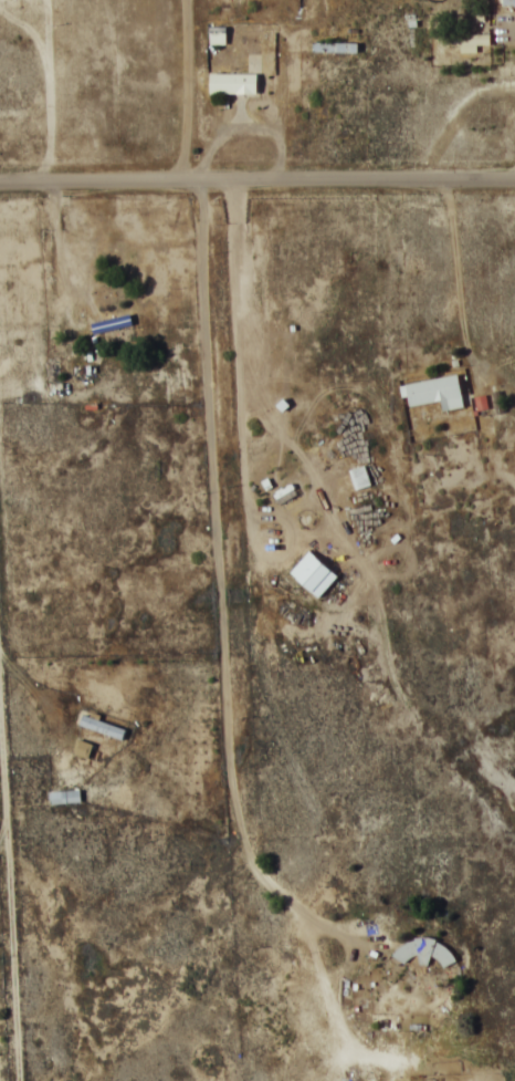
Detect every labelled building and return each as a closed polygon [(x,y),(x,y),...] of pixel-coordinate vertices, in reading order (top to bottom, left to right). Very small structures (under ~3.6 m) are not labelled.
[(357,43),(312,43),(312,52),(357,52),(357,43)] [(256,94),(256,74),(209,74),(209,94),(256,94)] [(131,325),(129,314),(90,321),(92,332),(131,325)] [(409,406),(440,400),(442,409),(463,406),(457,373),(404,383),(409,406)] [(79,723),(120,740),(125,728),(84,711),(79,723)] [(88,758),(93,744),(77,738),(72,752),(88,758)] [(48,791),(49,803),(79,802),(79,790),(48,791)] [(412,928),(394,956),(406,963),(411,956),(425,965),(431,956),(447,966),(454,955),(412,928)]
